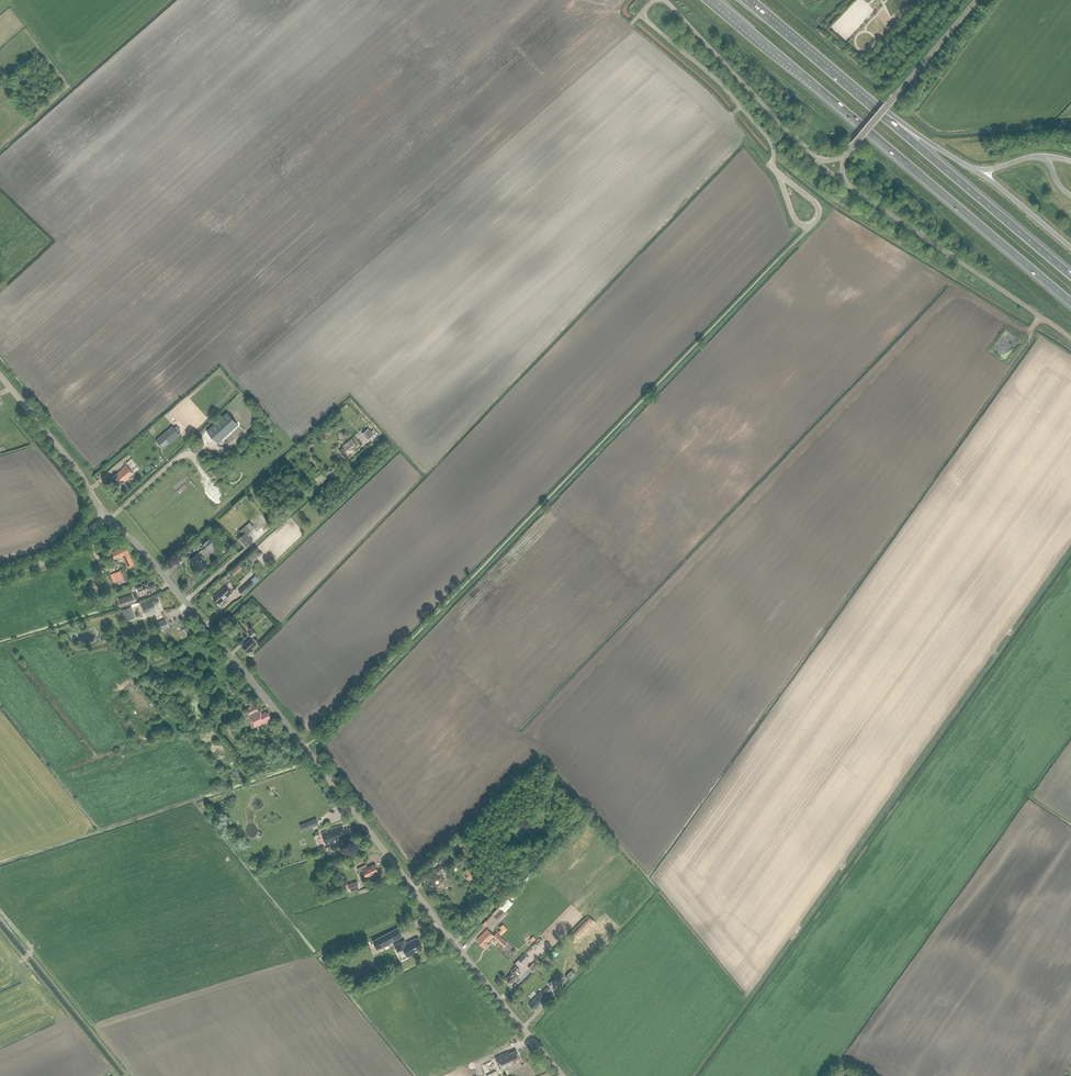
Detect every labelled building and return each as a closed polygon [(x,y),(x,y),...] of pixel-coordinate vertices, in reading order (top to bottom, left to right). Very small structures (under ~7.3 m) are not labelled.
[(227,412),(207,431),(218,443),(238,425),(227,412)] [(157,440),(164,449),(181,434),(173,426),(157,440)] [(368,428),(363,434),(368,440),(374,435),(368,428)] [(340,451),(345,457),(358,446),(352,439),(342,447),(342,448),(340,451)] [(117,474),(112,478),(118,486),(123,481),(126,479),(127,479),(133,474),(126,465),(122,469),(117,474)] [(250,521),(257,530),(265,523),(259,515),(250,521)] [(252,541),(247,535),(251,531),(246,525),(239,531),(243,535),(238,539),(245,547),(252,541)] [(207,537),(201,542),(205,547),(211,542),(207,537)] [(120,557),(122,556),(126,563),(131,560),(128,553),(125,546),(109,554),(112,561),(118,558),(117,557),(119,556),(120,557)] [(203,560),(204,559),(202,556),(201,557),(198,553),(190,560),(196,567),(200,571),(207,564),(203,560)] [(234,576),(243,568),(241,565),(236,570),(232,574),(234,576)] [(120,571),(114,573),(113,574),(116,582),(123,579),(120,571)] [(243,595),(255,584),(251,580),(239,591),(243,595)] [(153,581),(142,585),(141,584),(137,586),(137,587),(136,588),(138,592),(139,591),(140,594),(145,592),(144,591),(155,587),(153,581)] [(227,597),(227,596),(231,593),(226,586),(222,590),(221,590),(213,597),(215,599),(214,600),(217,604),(218,602),(219,604),(227,597)] [(119,599),(122,607),(134,603),(131,595),(119,599)] [(140,604),(144,613),(150,610),(151,614),(157,612),(156,610),(155,606),(158,605),(158,603),(159,602),(157,598),(156,599),(155,597),(147,600),(147,601),(140,604)] [(122,610),(124,615),(125,619),(134,616),(131,607),(122,610)] [(161,630),(169,627),(166,619),(158,622),(161,630)] [(252,640),(251,639),(242,647),(247,653),(256,644),(254,642),(256,641),(253,638),(252,640)] [(227,691),(232,697),(238,692),(228,679),(223,683),(228,690),(227,691)] [(270,717),(268,713),(266,714),(265,712),(261,714),(260,710),(259,711),(255,704),(245,709),(247,711),(240,714),(241,717),(245,715),(247,719),(249,717),(255,728),(265,722),(266,723),(270,721),(269,718),(270,717)] [(302,832),(319,825),(316,818),(299,825),(302,832)] [(352,833),(350,828),(348,829),(347,827),(343,829),(342,825),(321,833),(326,845),(350,836),(350,834),(352,833)] [(467,835),(461,840),(467,846),(472,841),(467,835)] [(342,841),(330,846),(332,851),(344,846),(342,841)] [(464,848),(460,853),(464,857),(469,853),(464,848)] [(441,856),(437,860),(441,864),(445,859),(441,856)] [(374,864),(368,868),(366,864),(365,865),(357,869),(359,872),(363,870),(366,877),(378,872),(376,868),(376,867),(376,865),(375,865),(374,864)] [(444,880),(442,878),(443,876),(441,873),(445,869),(441,865),(434,871),(437,873),(429,881),(430,882),(429,884),(433,887),(434,886),(436,888),(444,880)] [(472,872),(468,876),(466,878),(469,881),(475,875),(472,872)] [(357,881),(348,885),(350,891),(359,887),(357,881)] [(329,889),(325,882),(322,883),(326,891),(324,892),(326,895),(331,892),(329,889)] [(508,898),(506,900),(492,914),(500,921),(506,914),(504,912),(513,903),(508,898)] [(596,922),(590,916),(569,938),(575,944),(596,922)] [(501,936),(508,929),(503,924),(499,927),(501,929),(498,932),(501,936)] [(378,950),(402,937),(398,928),(373,941),(378,950)] [(483,944),(485,947),(486,948),(487,947),(488,947),(489,946),(489,945),(487,942),(494,936),(487,929),(477,939),(479,941),(478,942),(481,946),(483,944)] [(493,937),(504,947),(507,943),(497,933),(493,937)] [(417,939),(407,944),(404,939),(394,945),(397,951),(403,948),(407,957),(415,952),(421,949),(420,947),(422,946),(418,940),(417,939)] [(523,965),(529,959),(524,953),(518,960),(523,965)] [(528,967),(531,971),(539,965),(535,960),(528,967)] [(516,966),(515,967),(511,971),(512,972),(511,973),(506,978),(507,979),(506,980),(509,984),(511,983),(512,983),(515,981),(520,977),(515,973),(518,969),(516,966)] [(572,970),(566,977),(570,980),(575,974),(572,970)] [(558,983),(553,979),(548,984),(552,988),(558,983)] [(543,1000),(546,998),(547,996),(546,995),(551,990),(547,986),(541,993),(540,992),(529,1003),(531,1005),(529,1006),(533,1010),(534,1008),(536,1009),(544,1001),(543,1000)] [(513,1065),(515,1064),(515,1063),(520,1060),(516,1051),(509,1054),(508,1051),(495,1058),(501,1071),(513,1066),(513,1065)] [(849,1071),(841,1066),(834,1075),(845,1075),(849,1071)]
